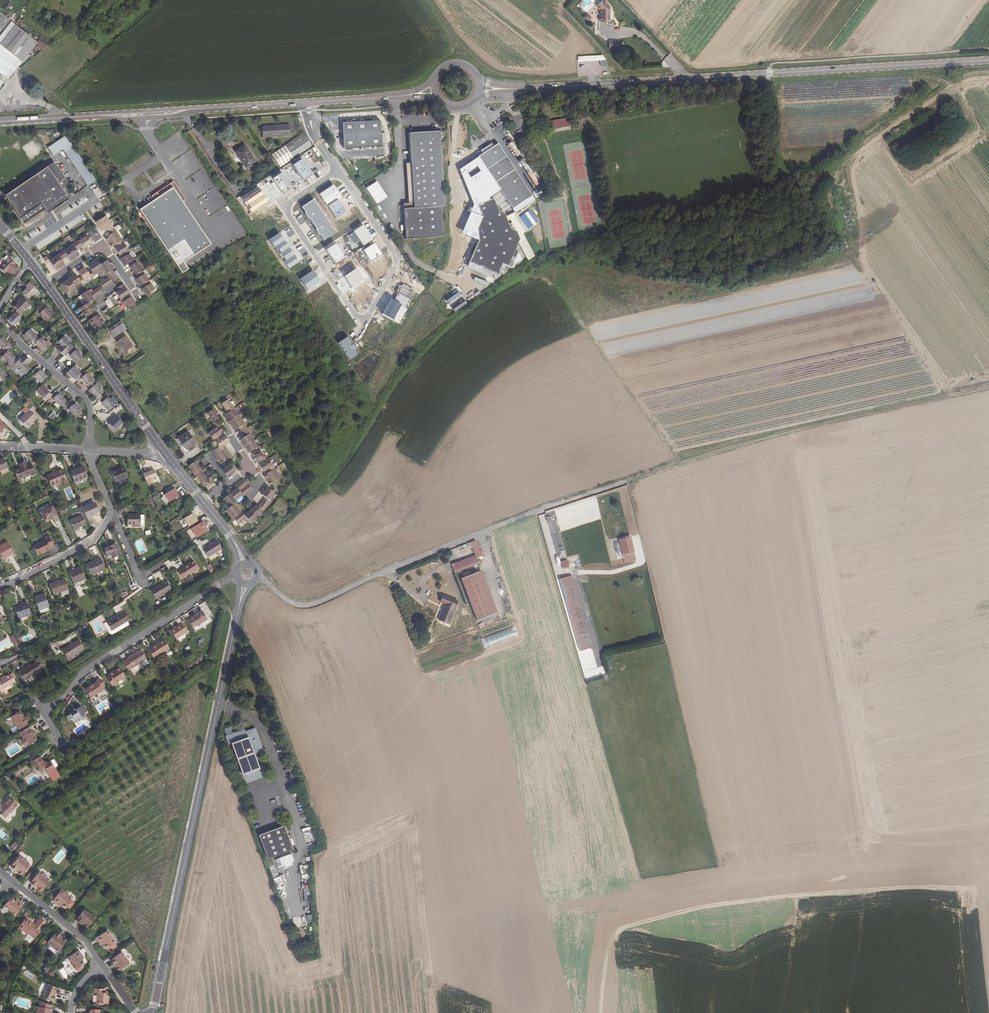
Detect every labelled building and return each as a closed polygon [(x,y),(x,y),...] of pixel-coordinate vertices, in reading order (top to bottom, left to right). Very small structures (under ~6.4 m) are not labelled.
[(590,7),(595,0),(583,0),(579,7),(586,12),(590,7)] [(596,6),(600,10),(599,16),(598,16),(598,21),(609,21),(610,7),(603,0),(602,0),(596,6)] [(2,29),(9,20),(0,13),(0,28),(2,29)] [(590,21),(592,16),(586,13),(583,18),(590,21)] [(35,45),(37,43),(37,42),(11,22),(0,36),(0,45),(17,59),(22,62),(35,45)] [(35,45),(42,50),(46,46),(39,40),(37,42),(37,43),(35,45)] [(618,42),(608,41),(607,49),(617,50),(618,42)] [(0,45),(0,74),(4,77),(17,59),(0,45)] [(569,116),(548,121),(548,124),(550,124),(551,129),(558,127),(558,125),(561,125),(562,127),(569,125),(568,120),(569,120),(569,116)] [(380,122),(342,124),(343,149),(381,147),(380,122)] [(289,125),(262,126),(262,130),(262,133),(263,138),(290,136),(289,125)] [(406,238),(443,235),(441,206),(444,206),(439,130),(409,133),(414,207),(403,208),(403,212),(406,238)] [(304,133),(271,155),(280,167),(312,146),(304,133)] [(65,154),(73,148),(65,137),(47,148),(53,156),(63,150),(65,154)] [(482,154),(493,146),(491,143),(480,151),(482,154)] [(534,200),(498,144),(493,146),(482,154),(478,156),(514,212),(534,200)] [(244,145),(235,152),(246,168),(255,162),(244,145)] [(65,154),(87,186),(95,181),(73,148),(65,154)] [(582,155),(570,158),(575,181),(587,178),(582,155)] [(64,179),(53,164),(5,196),(20,218),(25,215),(29,221),(44,210),(47,208),(50,212),(68,199),(57,183),(64,179)] [(387,197),(377,181),(367,188),(377,204),(387,197)] [(173,187),(139,209),(181,273),(188,269),(184,263),(211,245),(173,187)] [(479,203),(477,204),(482,216),(477,227),(478,239),(469,261),(471,262),(492,271),(497,273),(502,262),(508,265),(518,242),(519,239),(516,230),(510,228),(507,220),(504,212),(498,210),(493,197),(479,203)] [(105,216),(96,223),(99,227),(109,221),(105,216)] [(515,216),(507,220),(510,228),(516,230),(519,239),(518,242),(528,260),(535,256),(523,233),(525,231),(515,216)] [(109,221),(99,227),(102,232),(106,229),(112,225),(109,221)] [(122,241),(116,231),(110,235),(105,238),(111,248),(116,244),(122,241)] [(79,242),(82,246),(83,249),(91,244),(90,242),(86,237),(79,242)] [(128,250),(124,244),(118,247),(115,250),(119,256),(123,254),(128,250)] [(68,248),(75,258),(79,255),(76,251),(72,245),(68,248)] [(64,251),(67,256),(70,261),(75,258),(68,248),(64,251)] [(129,254),(125,257),(120,260),(124,266),(129,263),(133,260),(129,254)] [(58,255),(53,258),(60,268),(65,265),(61,260),(58,255)] [(53,258),(49,261),(50,263),(56,271),(60,268),(53,258)] [(4,264),(0,267),(0,270),(4,274),(9,269),(13,273),(19,268),(10,259),(4,264)] [(92,263),(98,273),(103,269),(100,265),(96,260),(92,263)] [(100,265),(103,269),(106,274),(112,270),(113,270),(107,261),(100,265)] [(142,271),(136,262),(131,266),(130,267),(136,276),(137,275),(142,271)] [(490,274),(492,271),(471,262),(471,264),(470,263),(469,265),(478,269),(487,273),(490,274)] [(91,271),(94,275),(98,273),(92,263),(87,266),(91,271)] [(81,277),(84,281),(90,277),(88,273),(84,268),(78,272),(81,277)] [(481,286),(487,273),(478,269),(472,282),(481,286)] [(69,279),(74,287),(81,283),(78,279),(75,274),(68,278),(69,279)] [(114,274),(108,277),(109,278),(112,283),(118,280),(114,274)] [(149,281),(144,274),(139,278),(135,280),(140,287),(143,284),(149,281)] [(440,279),(454,285),(455,282),(442,276),(440,279)] [(112,283),(109,278),(100,284),(103,289),(112,283)] [(65,282),(71,292),(76,289),(74,287),(69,279),(65,282)] [(60,285),(67,295),(71,292),(65,282),(60,285)] [(37,290),(30,283),(26,286),(27,288),(22,293),(28,299),(33,294),(37,290)] [(155,290),(151,284),(145,287),(142,290),(146,296),(155,290)] [(120,300),(124,297),(129,294),(123,285),(118,288),(119,291),(116,293),(120,300)] [(89,294),(93,300),(102,293),(99,288),(89,294)] [(81,295),(87,304),(90,302),(93,300),(89,294),(87,291),(81,295)] [(454,310),(467,301),(463,296),(450,304),(454,310)] [(25,308),(29,304),(22,297),(18,301),(19,302),(14,307),(18,310),(20,312),(25,308)] [(126,300),(122,303),(127,309),(136,303),(131,297),(126,300)] [(105,301),(108,308),(113,305),(109,299),(105,301)] [(80,309),(83,313),(93,306),(90,302),(87,304),(80,309)] [(53,315),(45,307),(44,308),(42,305),(38,309),(37,310),(44,317),(47,321),(53,315)] [(83,313),(86,318),(96,311),(93,306),(83,313)] [(21,318),(20,317),(22,315),(20,312),(18,310),(11,317),(10,316),(7,319),(13,326),(21,318)] [(98,315),(88,321),(91,326),(101,319),(98,315)] [(101,319),(91,326),(95,331),(104,324),(101,319)] [(122,323),(110,332),(114,338),(127,329),(122,323)] [(39,340),(36,337),(37,336),(30,329),(24,334),(27,338),(28,337),(34,344),(35,344),(39,340)] [(5,340),(6,340),(2,336),(0,338),(0,346),(4,350),(4,349),(7,352),(8,350),(11,347),(5,340)] [(73,348),(67,342),(69,340),(64,336),(58,342),(62,346),(58,350),(63,355),(67,352),(68,352),(73,348)] [(126,336),(116,343),(124,353),(133,347),(126,336)] [(50,347),(46,343),(41,338),(39,340),(35,344),(40,348),(38,350),(42,354),(50,347)] [(83,357),(76,350),(75,350),(73,348),(68,352),(70,355),(70,356),(74,360),(73,360),(76,363),(83,357)] [(17,361),(11,354),(8,350),(7,352),(2,356),(9,364),(10,363),(13,366),(15,363),(17,361)] [(30,369),(26,364),(30,360),(25,355),(21,359),(20,358),(17,361),(15,363),(20,369),(19,370),(24,374),(30,369)] [(66,366),(71,361),(64,355),(59,360),(66,366)] [(80,374),(73,366),(69,371),(67,373),(70,376),(70,375),(75,379),(78,381),(81,379),(83,377),(80,375),(80,374)] [(44,374),(37,367),(32,372),(35,375),(33,376),(41,383),(47,377),(44,374)] [(94,381),(87,373),(83,377),(81,379),(84,382),(89,386),(88,387),(90,389),(95,384),(93,382),(94,381)] [(52,395),(45,388),(42,384),(36,391),(43,398),(44,397),(47,399),(51,395),(52,395)] [(102,392),(95,384),(90,389),(89,391),(92,394),(92,393),(96,397),(95,399),(98,401),(99,400),(103,397),(100,394),(102,392)] [(63,398),(56,391),(52,395),(51,395),(54,398),(52,399),(60,407),(66,400),(63,397),(63,398)] [(115,404),(107,397),(106,398),(104,396),(103,397),(99,400),(106,407),(105,408),(109,411),(115,404)] [(221,404),(227,413),(234,409),(228,400),(221,404)] [(71,401),(66,406),(69,408),(68,409),(76,417),(81,411),(78,407),(77,408),(71,401)] [(36,409),(29,402),(26,406),(29,409),(19,419),(28,428),(32,424),(32,423),(37,418),(33,412),(36,409)] [(225,415),(229,421),(238,415),(234,409),(227,413),(225,415)] [(213,423),(219,419),(213,410),(207,413),(213,423)] [(21,411),(15,416),(17,419),(24,414),(21,411)] [(228,422),(232,426),(241,420),(238,415),(229,421),(228,422)] [(122,422),(116,416),(113,419),(114,419),(107,427),(111,431),(114,429),(115,430),(122,422)] [(246,427),(241,420),(232,426),(234,429),(235,431),(239,428),(241,431),(246,427)] [(217,428),(209,433),(213,440),(214,439),(216,442),(221,439),(219,436),(222,434),(217,428)] [(240,440),(245,447),(253,441),(247,431),(243,434),(245,437),(240,440)] [(188,433),(179,439),(187,450),(196,444),(188,433)] [(226,436),(221,439),(216,442),(219,447),(218,448),(220,451),(226,447),(224,444),(229,441),(226,436)] [(254,450),(256,453),(260,450),(261,449),(259,446),(258,447),(253,441),(245,447),(249,453),(254,450)] [(261,460),(263,463),(268,460),(266,456),(264,457),(260,450),(256,453),(252,455),(257,463),(261,460)] [(267,470),(269,473),(275,469),(268,460),(263,463),(259,466),(264,472),(267,470)] [(35,473),(30,462),(25,464),(24,461),(19,464),(19,466),(13,469),(17,479),(29,473),(30,475),(35,473)] [(195,462),(189,466),(195,475),(196,475),(201,471),(201,470),(195,462)] [(230,465),(222,471),(227,478),(235,473),(230,465)] [(87,478),(82,467),(70,472),(74,483),(87,478)] [(128,477),(123,467),(111,472),(115,482),(128,477)] [(67,482),(61,469),(57,470),(57,471),(49,475),(53,485),(59,483),(60,485),(67,482)] [(269,473),(264,476),(266,480),(267,479),(269,482),(268,483),(270,486),(281,478),(275,469),(269,473)] [(201,471),(196,475),(202,483),(207,479),(201,471)] [(207,479),(202,483),(208,490),(215,485),(210,478),(207,479)] [(243,480),(235,487),(237,489),(242,495),(243,497),(252,490),(243,480)] [(60,485),(59,483),(53,485),(56,493),(69,487),(67,482),(60,485)] [(169,503),(179,496),(174,488),(164,494),(169,503)] [(265,498),(263,501),(268,505),(271,502),(269,500),(274,493),(267,488),(262,495),(265,498)] [(242,495),(237,489),(236,489),(230,494),(235,501),(242,495)] [(235,501),(230,494),(223,499),(229,507),(234,503),(236,502),(235,501)] [(596,499),(539,513),(551,560),(566,556),(560,530),(602,520),(596,499)] [(238,508),(234,503),(229,507),(225,511),(228,515),(238,508)] [(257,505),(250,511),(255,518),(262,512),(263,512),(266,507),(261,504),(259,507),(257,505)] [(38,510),(43,519),(56,515),(51,505),(38,510)] [(238,508),(228,515),(231,520),(233,519),(241,512),(238,508)] [(246,518),(250,524),(256,519),(255,518),(250,511),(244,515),(246,518)] [(241,512),(233,519),(238,525),(246,518),(244,515),(241,512)] [(194,513),(183,518),(188,527),(198,522),(194,513)] [(69,520),(74,530),(86,525),(81,514),(69,520)] [(139,526),(139,515),(127,515),(127,524),(134,524),(134,526),(139,526)] [(191,527),(196,537),(208,531),(204,522),(191,527)] [(50,537),(32,545),(37,556),(55,547),(50,537)] [(630,537),(619,539),(624,558),(635,555),(633,546),(632,546),(630,542),(632,542),(630,537)] [(222,548),(217,539),(203,548),(209,556),(222,548)] [(618,559),(623,558),(618,539),(613,540),(618,559)] [(475,556),(476,559),(481,557),(475,541),(470,543),(475,556)] [(6,542),(0,546),(0,549),(5,558),(13,553),(6,542)] [(119,555),(116,545),(104,549),(108,559),(119,555)] [(451,565),(455,573),(478,564),(476,559),(475,556),(451,565)] [(101,558),(87,564),(91,575),(105,569),(101,558)] [(563,569),(569,567),(567,559),(561,561),(563,569)] [(200,569),(194,560),(189,562),(190,564),(187,566),(185,567),(185,566),(181,569),(186,576),(195,571),(195,572),(200,569)] [(80,567),(69,572),(75,586),(86,581),(80,567)] [(482,571),(461,578),(476,621),(497,614),(482,571)] [(572,575),(560,578),(579,651),(593,648),(588,627),(592,626),(584,595),(578,596),(572,575)] [(57,582),(50,584),(53,594),(68,589),(65,580),(57,583),(57,582)] [(171,589),(166,581),(150,591),(155,599),(171,589)] [(49,606),(44,594),(34,597),(39,610),(49,606)] [(449,624),(458,602),(443,595),(440,602),(445,604),(438,620),(449,624)] [(27,602),(19,605),(20,607),(14,608),(18,618),(31,614),(27,602)] [(192,617),(189,619),(194,627),(197,625),(208,619),(202,610),(192,617)] [(126,622),(129,620),(124,612),(105,622),(110,631),(126,622)] [(112,634),(128,625),(126,622),(110,631),(107,633),(108,634),(112,634)] [(179,624),(171,630),(176,638),(185,633),(184,632),(187,630),(183,623),(180,625),(179,624)] [(84,647),(79,639),(65,647),(71,656),(84,647)] [(152,647),(149,649),(154,657),(169,648),(164,639),(158,643),(156,645),(155,644),(152,646),(152,647)] [(147,658),(140,649),(127,658),(128,659),(123,662),(128,670),(147,658)] [(35,674),(41,671),(39,668),(45,665),(40,656),(35,659),(36,663),(30,666),(29,667),(28,666),(19,671),(24,680),(35,673),(35,674)] [(112,686),(126,677),(120,667),(113,671),(114,673),(110,675),(107,677),(112,686)] [(13,682),(8,675),(6,676),(0,680),(0,690),(13,682)] [(97,681),(85,689),(91,698),(103,690),(102,689),(105,687),(100,678),(96,680),(97,681)] [(82,717),(86,714),(85,713),(81,706),(77,709),(76,708),(70,712),(71,714),(67,716),(70,721),(74,718),(77,722),(81,720),(82,717)] [(19,711),(11,717),(19,730),(28,723),(26,720),(25,720),(19,711)] [(251,728),(250,727),(244,729),(243,726),(224,733),(227,741),(230,740),(240,768),(237,769),(240,778),(241,778),(243,779),(243,780),(247,778),(246,777),(258,773),(258,774),(262,773),(261,772),(262,770),(263,770),(260,762),(259,763),(256,762),(254,756),(256,751),(257,752),(259,749),(262,748),(255,729),(251,728)] [(38,740),(32,730),(31,730),(29,727),(20,732),(29,746),(38,740)] [(42,759),(36,763),(40,770),(43,768),(47,769),(49,772),(58,766),(58,765),(55,759),(54,759),(48,763),(45,762),(42,759)] [(18,805),(9,797),(4,803),(5,804),(3,806),(2,805),(0,804),(0,814),(5,819),(10,813),(10,814),(18,805)] [(283,823),(259,832),(267,857),(291,848),(283,823)] [(30,865),(19,856),(10,867),(16,872),(18,872),(19,872),(18,874),(21,875),(23,875),(30,865)] [(300,866),(301,874),(308,873),(307,865),(300,866)] [(42,891),(50,881),(39,872),(38,873),(36,875),(35,874),(32,878),(33,879),(30,883),(36,888),(37,887),(38,888),(38,889),(40,891),(42,891)] [(72,901),(60,892),(53,901),(58,906),(60,903),(62,905),(62,906),(64,908),(66,908),(72,901)] [(8,908),(14,900),(12,898),(11,899),(10,898),(5,905),(8,908)] [(11,910),(16,903),(14,902),(14,900),(8,908),(11,910)] [(16,914),(23,905),(18,901),(16,903),(11,910),(16,914)] [(87,928),(95,918),(84,909),(75,920),(81,925),(82,924),(84,925),(83,927),(85,928),(87,928)] [(34,938),(46,923),(40,918),(35,925),(34,926),(32,924),(32,923),(26,918),(19,927),(27,934),(28,934),(34,938)] [(56,932),(47,943),(58,952),(67,941),(64,939),(62,939),(62,938),(62,937),(56,932)] [(114,944),(107,932),(96,938),(100,944),(102,942),(104,944),(104,945),(103,946),(105,948),(106,948),(106,949),(114,944)] [(84,965),(83,963),(83,961),(82,961),(81,961),(79,958),(82,956),(79,951),(68,958),(75,971),(76,970),(77,972),(80,970),(79,968),(81,967),(84,965)] [(130,964),(122,952),(110,960),(114,966),(116,966),(117,967),(116,969),(118,971),(120,971),(130,964)] [(63,968),(60,970),(64,977),(68,975),(63,968)] [(49,985),(43,996),(54,1001),(56,996),(54,995),(56,992),(55,992),(57,989),(49,985)] [(108,1004),(109,1001),(107,1000),(107,997),(108,994),(105,994),(105,989),(95,989),(94,993),(98,993),(97,1003),(108,1004)] [(51,1009),(52,1005),(41,1001),(40,1006),(38,1006),(37,1012),(35,1012),(52,1012),(51,1012),(51,1009)]
